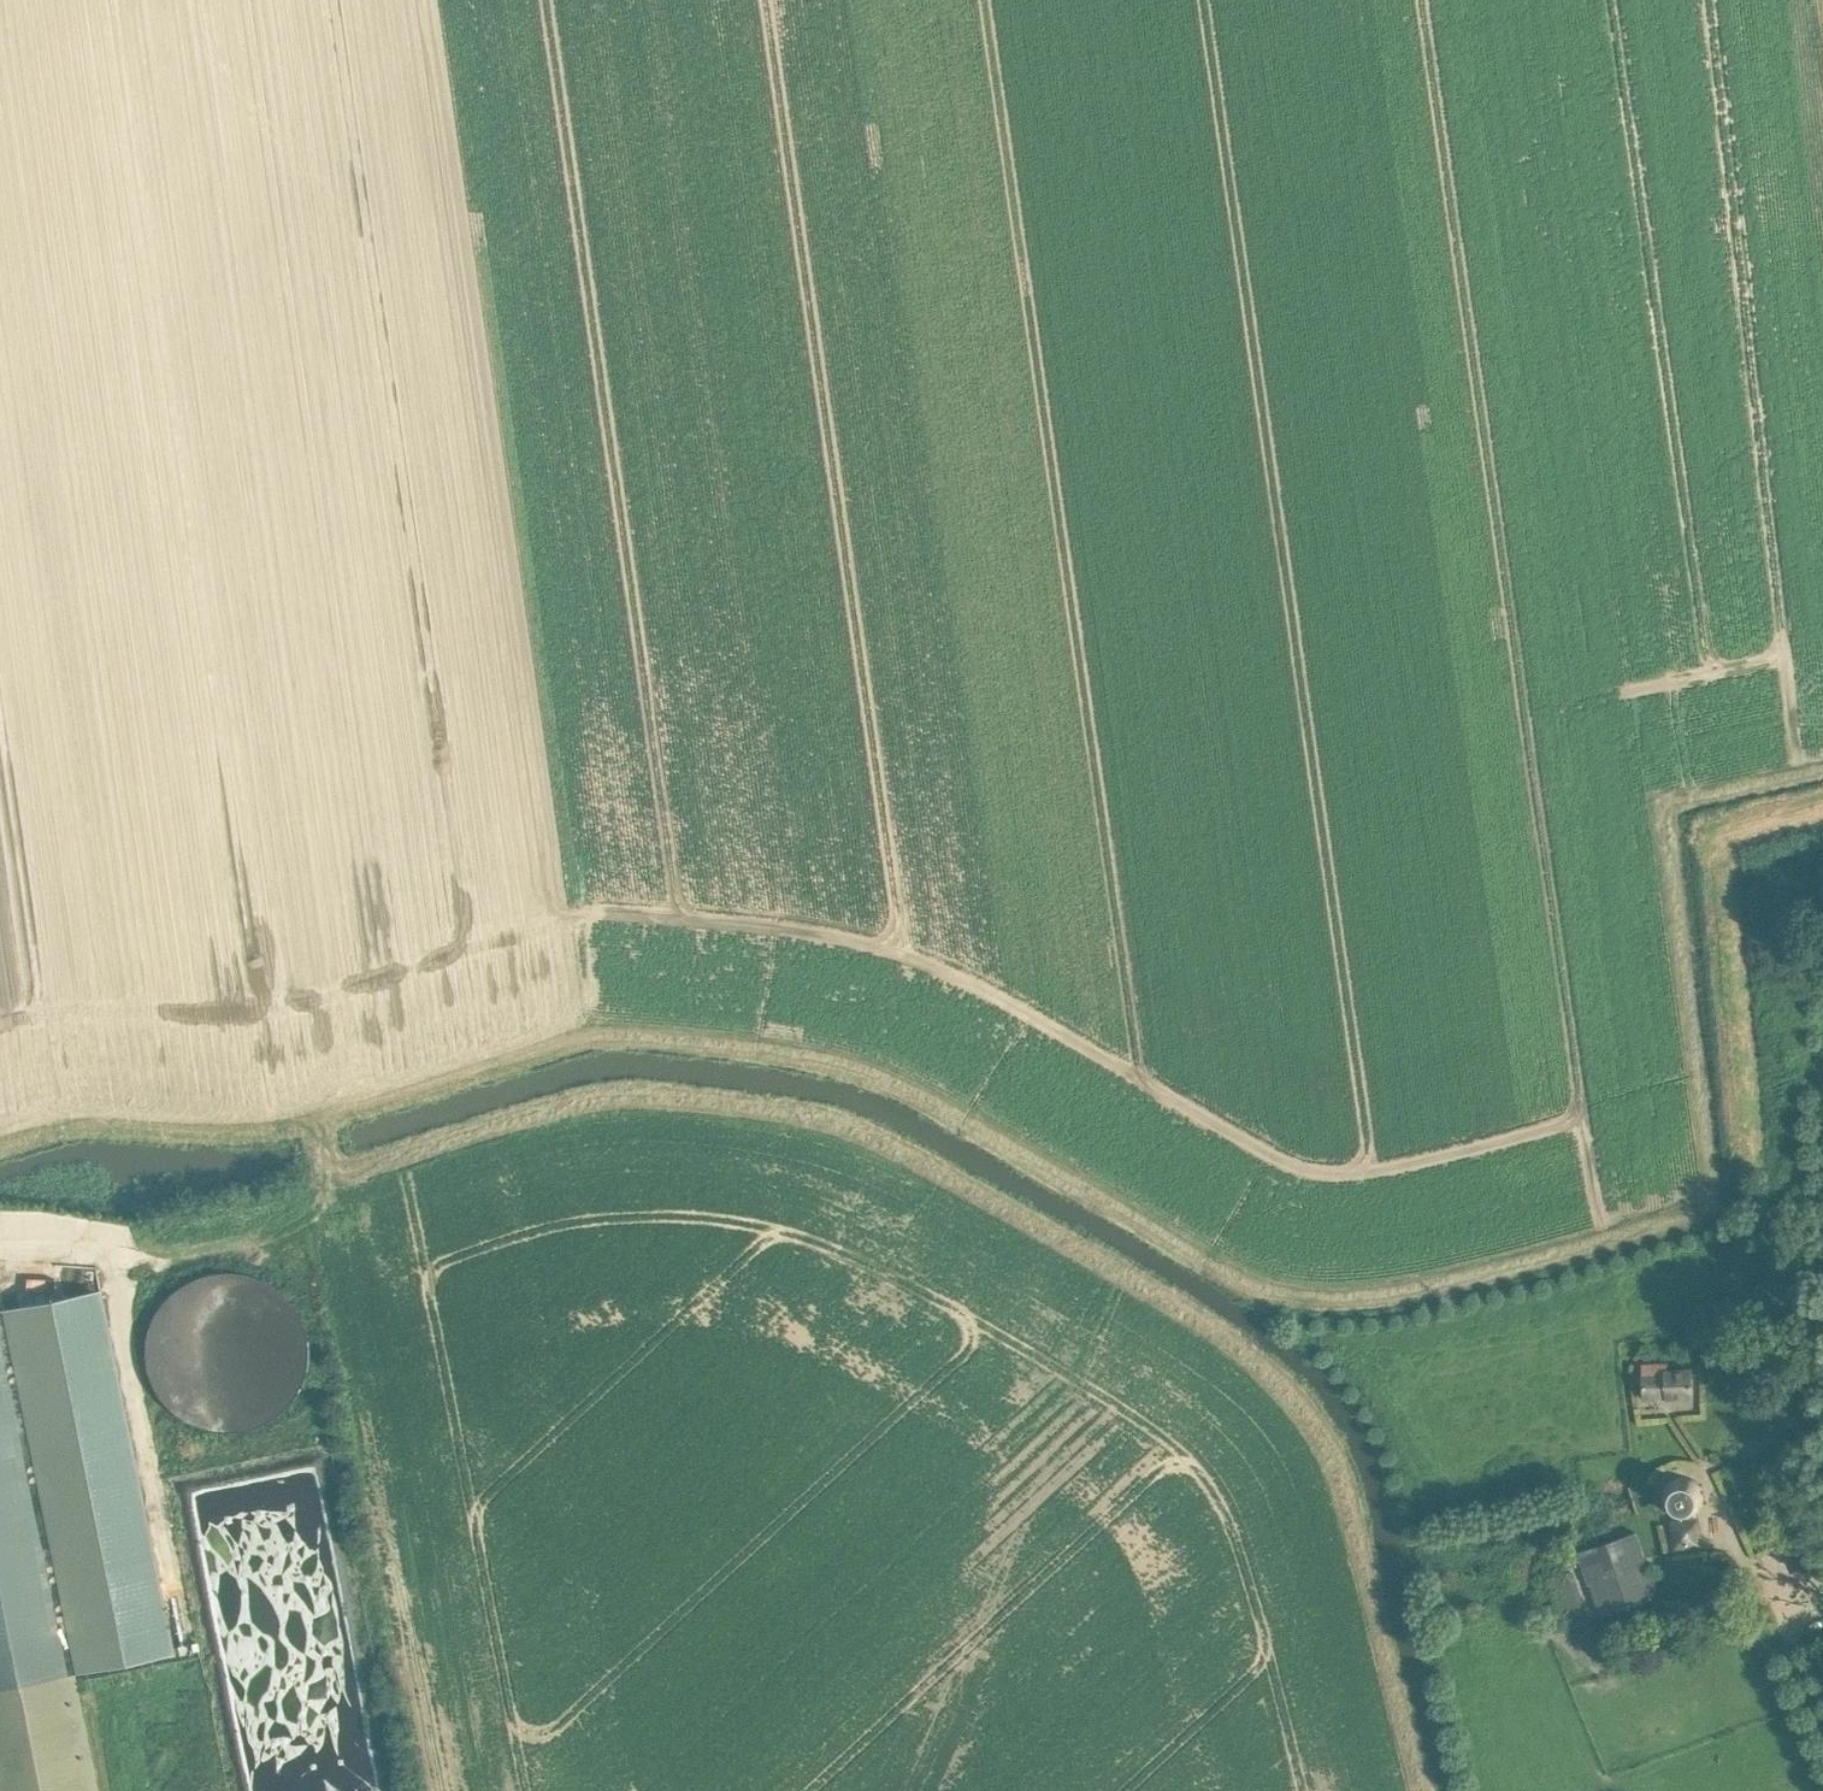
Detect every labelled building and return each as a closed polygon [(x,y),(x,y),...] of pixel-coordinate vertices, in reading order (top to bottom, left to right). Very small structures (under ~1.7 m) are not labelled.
[(99,1296),(0,1316),(0,1790),(101,1790),(72,1670),(175,1647),(99,1296)] [(1692,1394),(1690,1370),(1690,1369),(1668,1371),(1668,1362),(1640,1365),(1643,1398),(1692,1394)] [(1693,1477),(1688,1475),(1686,1475),(1683,1475),(1679,1475),(1675,1476),(1672,1477),(1669,1480),(1666,1482),(1664,1485),(1662,1489),(1661,1492),(1661,1496),(1661,1500),(1662,1504),(1664,1507),(1666,1510),(1669,1513),(1672,1515),(1676,1516),(1677,1517),(1678,1518),(1670,1519),(1674,1548),(1703,1545),(1699,1515),(1692,1516),(1693,1515),(1696,1513),(1699,1510),(1701,1507),(1703,1504),(1704,1500),(1704,1496),(1704,1493),(1703,1489),(1701,1485),(1699,1482),(1698,1481),(1693,1477)] [(1657,1595),(1640,1548),(1634,1531),(1579,1551),(1602,1615),(1657,1595)] [(1566,1627),(1590,1619),(1572,1568),(1548,1576),(1566,1627)] [(299,1661),(295,1641),(280,1644),(284,1665),(299,1661)]
